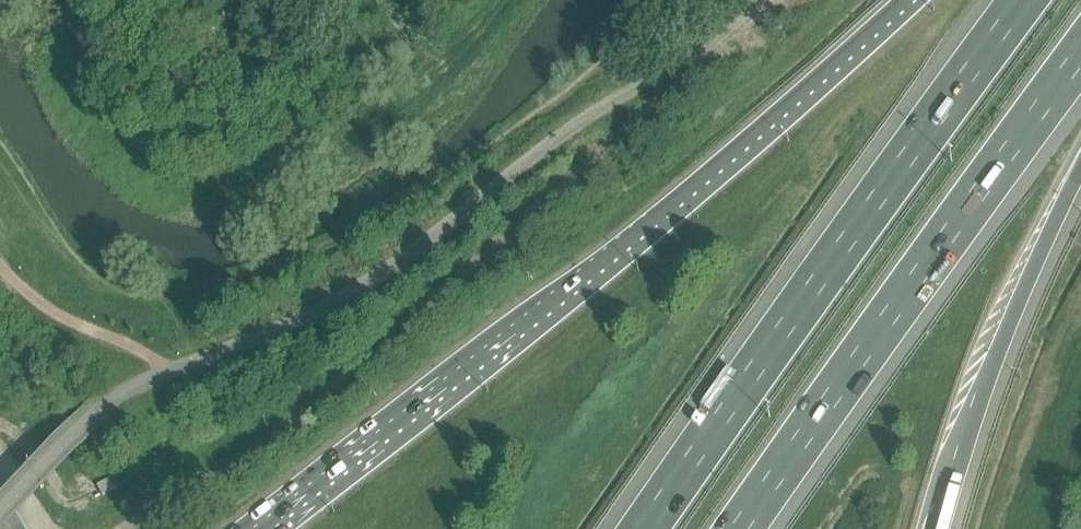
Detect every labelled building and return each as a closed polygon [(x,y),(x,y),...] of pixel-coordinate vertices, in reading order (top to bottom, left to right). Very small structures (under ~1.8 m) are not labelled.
[(111,479),(97,486),(103,495),(116,488),(111,479)]
